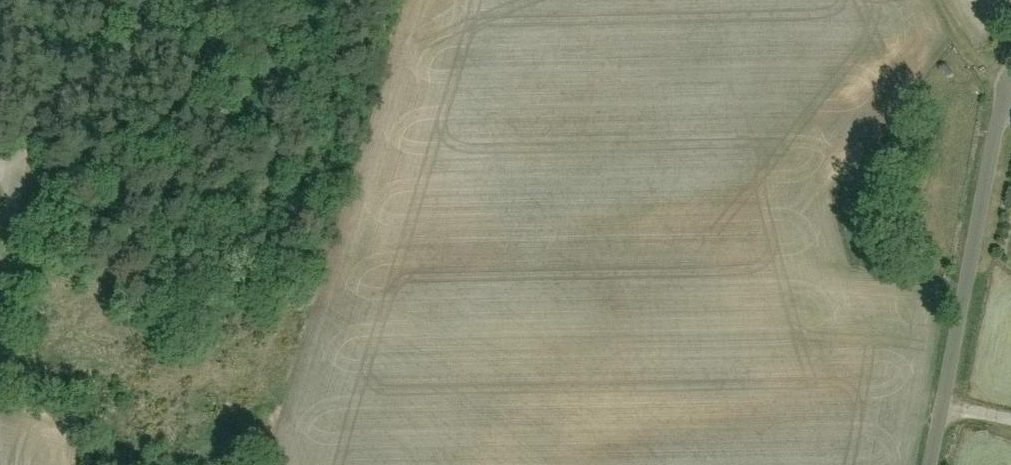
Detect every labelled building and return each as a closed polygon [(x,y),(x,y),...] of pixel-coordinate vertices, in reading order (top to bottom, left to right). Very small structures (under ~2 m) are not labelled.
[(946,65),(942,64),(939,67),(939,72),(947,80),(950,81),(954,78),(954,74),(946,65)]
